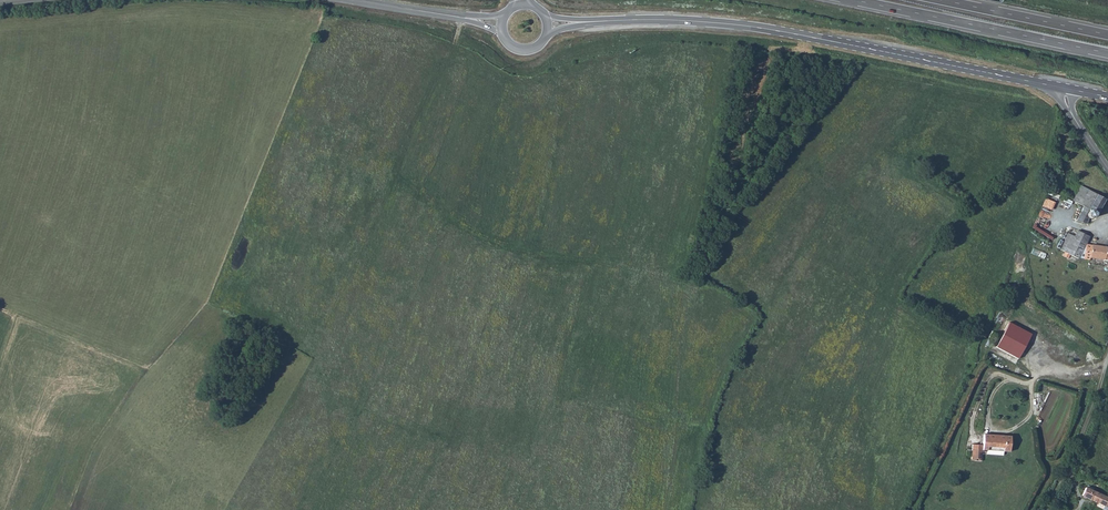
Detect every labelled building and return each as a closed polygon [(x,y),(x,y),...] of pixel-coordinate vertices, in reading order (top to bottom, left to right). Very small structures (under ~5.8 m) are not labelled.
[(1089,190),(1081,186),(1073,200),(1081,205),(1089,190)] [(1083,206),(1076,222),(1087,224),(1089,218),(1092,219),(1095,218),(1096,215),(1095,214),(1097,214),(1106,200),(1095,194),(1089,190),(1081,205),(1083,206)] [(1042,205),(1051,209),(1055,201),(1046,197),(1042,205)] [(1042,206),(1037,219),(1045,222),(1050,209),(1042,206)] [(1075,236),(1065,252),(1082,259),(1084,259),(1086,244),(1085,244),(1089,237),(1077,231),(1075,236)] [(1065,252),(1075,236),(1068,233),(1060,250),(1065,252)] [(1084,259),(1090,260),(1090,258),(1104,260),(1103,267),(1107,268),(1107,247),(1092,245),(1086,244),(1084,259)] [(1082,259),(1065,252),(1063,256),(1068,259),(1073,261),(1079,264),(1082,259)] [(1021,345),(1003,335),(996,347),(1014,357),(1021,345)] [(983,434),(982,450),(987,450),(988,447),(1003,448),(1003,452),(1010,452),(1011,436),(983,434)] [(1082,496),(1107,508),(1107,498),(1085,488),(1082,496)]
